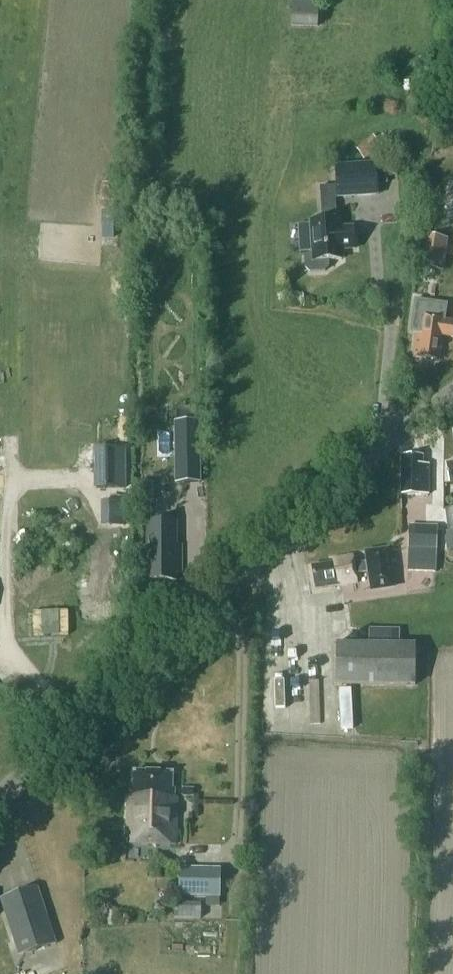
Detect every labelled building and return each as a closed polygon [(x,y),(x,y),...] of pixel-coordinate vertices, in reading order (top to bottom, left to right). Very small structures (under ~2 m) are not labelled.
[(318,25),(319,2),(292,1),(292,25),(318,25)] [(383,142),(377,135),(358,149),(364,157),(383,142)] [(335,197),(378,194),(376,164),(336,166),(337,185),(320,186),(322,220),(311,221),(313,252),(309,253),(305,257),(305,268),(310,272),(325,271),(329,266),(328,260),(342,259),(341,249),(355,248),(354,227),(340,228),(339,219),(337,219),(335,197)] [(398,175),(397,164),(381,166),(381,176),(388,175),(398,175)] [(420,267),(438,270),(442,239),(424,236),(420,267)] [(419,316),(414,356),(439,360),(442,336),(452,337),(452,321),(437,319),(439,306),(413,304),(412,315),(419,316)] [(176,442),(184,442),(184,482),(200,482),(200,422),(176,422),(176,442)] [(125,488),(125,449),(96,450),(96,488),(125,488)] [(423,464),(423,455),(402,455),(401,495),(428,495),(429,464),(423,464)] [(144,501),(153,501),(153,482),(143,482),(144,501)] [(176,522),(154,522),(147,522),(147,545),(147,579),(176,579),(176,573),(182,573),(182,545),(176,545),(176,522)] [(436,572),(437,532),(423,532),(423,538),(409,537),(408,571),(436,572)] [(387,550),(367,553),(368,562),(354,564),(353,555),(333,558),(333,563),(312,566),(316,589),(357,583),(356,573),(369,571),(372,589),(393,586),(387,550)] [(336,643),(336,684),(415,685),(416,644),(336,643)] [(303,688),(283,706),(306,731),(325,713),(303,688)] [(128,794),(127,818),(127,843),(176,844),(177,795),(172,795),(173,772),(134,771),(133,794),(128,794)] [(183,789),(183,797),(193,797),(193,789),(183,789)] [(180,867),(180,897),(207,898),(207,907),(220,907),(220,898),(221,898),(222,868),(180,867)] [(6,897),(25,954),(57,943),(38,886),(6,897)] [(183,906),(184,917),(205,915),(205,904),(183,906)]
